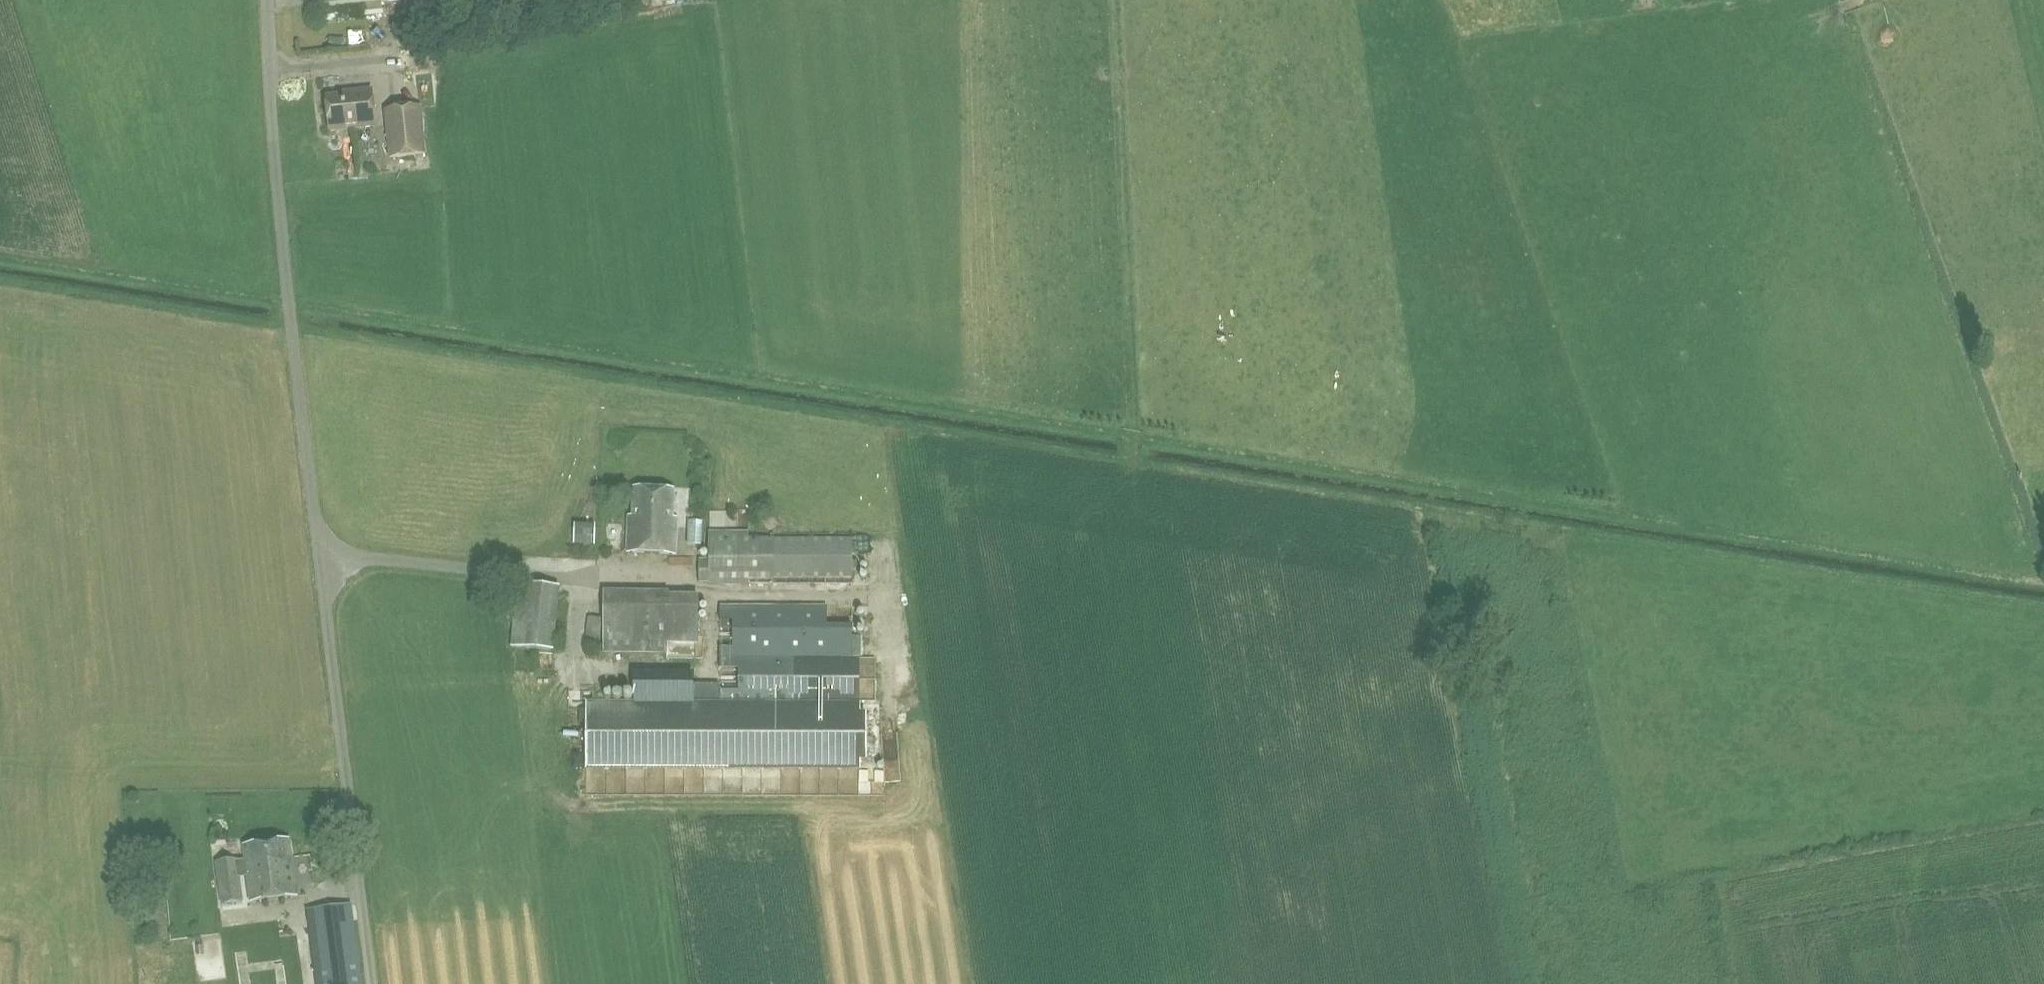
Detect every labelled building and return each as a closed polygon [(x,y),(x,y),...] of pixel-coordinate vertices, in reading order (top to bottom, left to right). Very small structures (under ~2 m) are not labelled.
[(404,0),(314,0),(315,9),(404,0)] [(408,14),(424,12),(423,0),(407,0),(408,14)] [(329,131),(375,126),(371,91),(352,93),(353,95),(326,98),(329,131)] [(421,108),(385,112),(390,160),(427,156),(421,108)] [(677,519),(673,519),(674,491),(634,490),(633,518),(629,518),(628,554),(676,555),(677,519)] [(690,521),(688,545),(701,545),(702,522),(690,521)] [(709,581),(709,582),(852,584),(852,534),(710,533),(709,560),(700,559),(700,581),(709,581)] [(558,587),(518,584),(512,648),(552,651),(558,587)] [(590,585),(590,643),(685,644),(686,586),(590,585)] [(861,656),(852,656),(852,608),(721,608),(721,686),(633,685),(633,702),(721,702),(795,702),(860,702),(861,656)] [(587,703),(587,769),(860,770),(860,759),(866,759),(878,759),(878,716),(866,716),(860,716),(860,704),(587,703)] [(250,903),(297,897),(289,839),(243,845),(245,860),(217,863),(222,905),(242,903),(238,870),(246,869),(250,903)] [(308,911),(318,983),(363,983),(351,904),(308,911)] [(213,925),(221,983),(287,983),(280,935),(266,937),(263,918),(213,925)]
